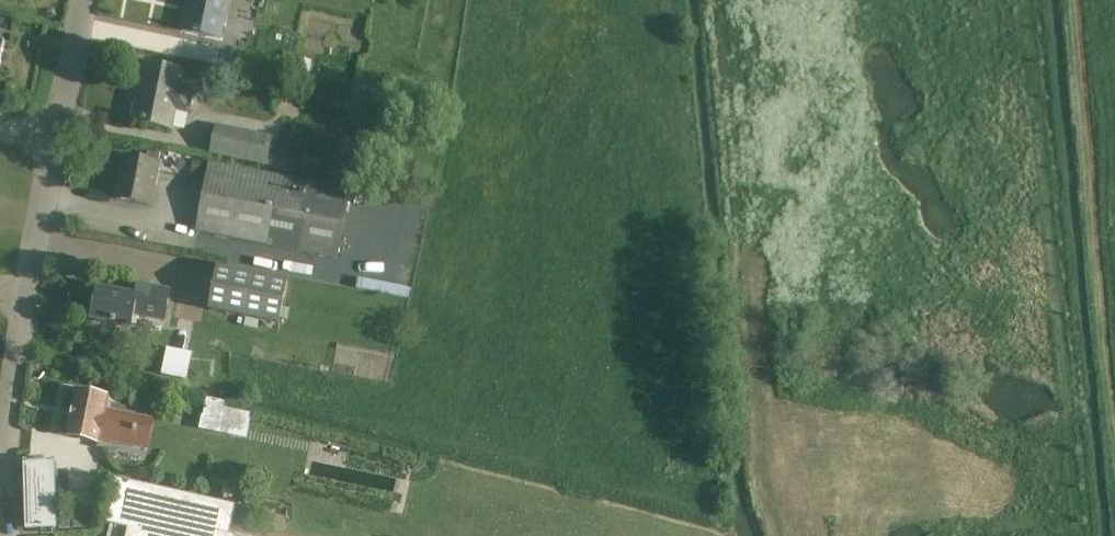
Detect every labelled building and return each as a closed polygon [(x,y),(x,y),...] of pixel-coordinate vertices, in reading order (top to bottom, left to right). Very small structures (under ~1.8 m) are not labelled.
[(182,31),(204,36),(219,39),(227,0),(189,0),(182,31)] [(298,59),(295,74),(308,77),(311,61),(298,59)] [(182,70),(166,67),(145,63),(132,122),(170,130),(174,111),(189,115),(194,90),(179,87),(182,70)] [(303,89),(293,100),(300,106),(310,96),(303,89)] [(210,154),(265,165),(291,171),(293,162),(267,157),(271,138),(216,127),(210,154)] [(149,206),(160,154),(148,152),(146,161),(125,156),(117,199),(149,206)] [(193,160),(191,174),(201,176),(202,176),(204,162),(204,163),(193,160)] [(351,191),(308,183),(210,164),(196,232),(266,246),(338,260),(351,191)] [(280,326),(281,324),(281,320),(287,321),(289,310),(284,309),(289,287),(218,274),(211,313),(280,326)] [(92,320),(113,324),(130,328),(134,311),(145,313),(144,317),(164,321),(170,292),(137,285),(134,296),(98,289),(92,320)] [(170,360),(185,363),(189,341),(174,338),(170,360)] [(99,443),(100,439),(134,446),(139,422),(103,414),(107,397),(76,391),(67,436),(99,443)] [(26,464),(28,530),(56,529),(53,463),(26,464)] [(328,499),(373,504),(376,482),(331,476),(328,499)] [(236,507),(116,480),(106,525),(139,533),(138,535),(230,535),(236,507)] [(71,509),(72,529),(91,528),(91,509),(71,509)] [(256,528),(259,515),(239,510),(234,535),(293,535),(256,528)] [(70,517),(59,517),(59,529),(70,528),(70,517)]
